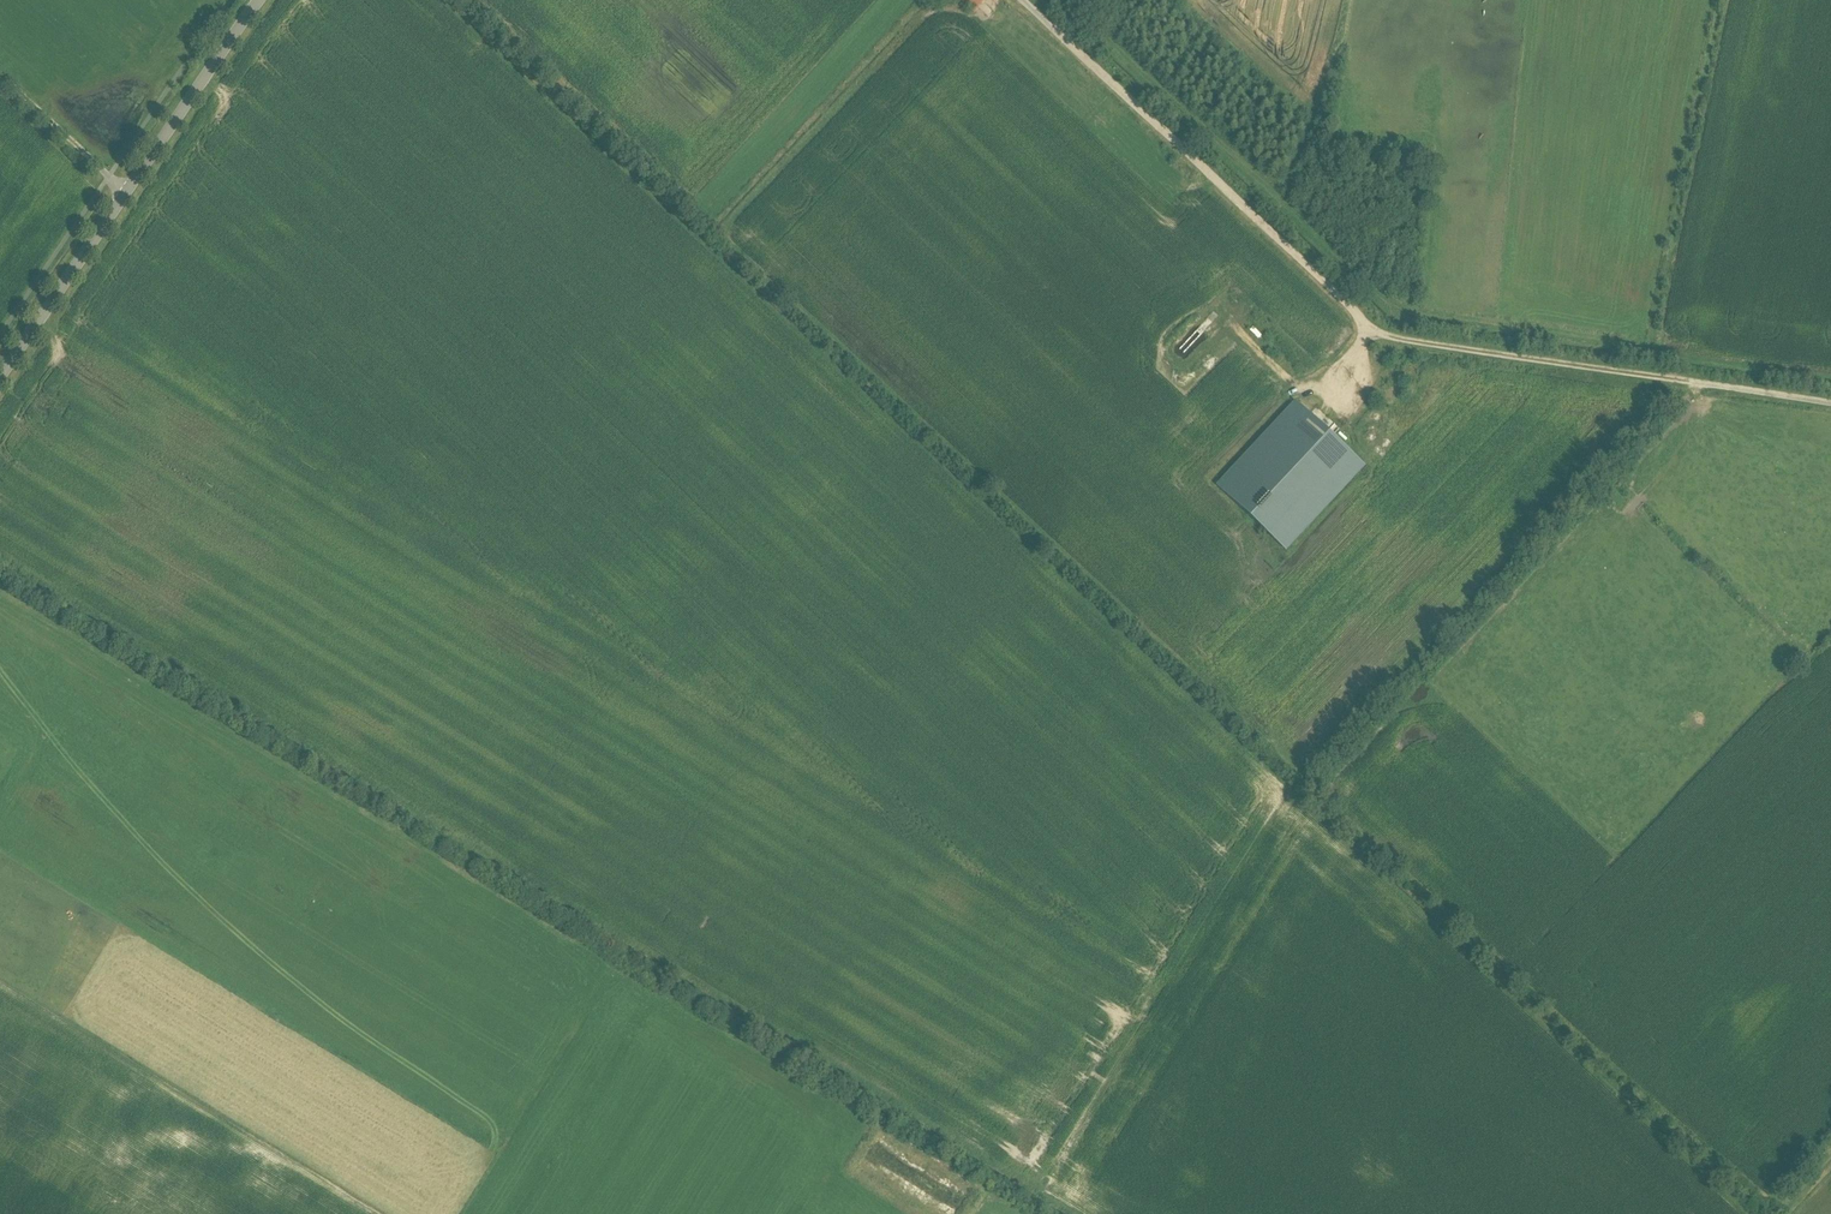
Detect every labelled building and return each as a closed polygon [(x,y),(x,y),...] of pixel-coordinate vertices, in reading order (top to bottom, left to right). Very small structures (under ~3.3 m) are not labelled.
[(975,13),(987,0),(961,0),(975,13)] [(1297,402),(1218,487),(1286,550),(1365,465),(1297,402)]
